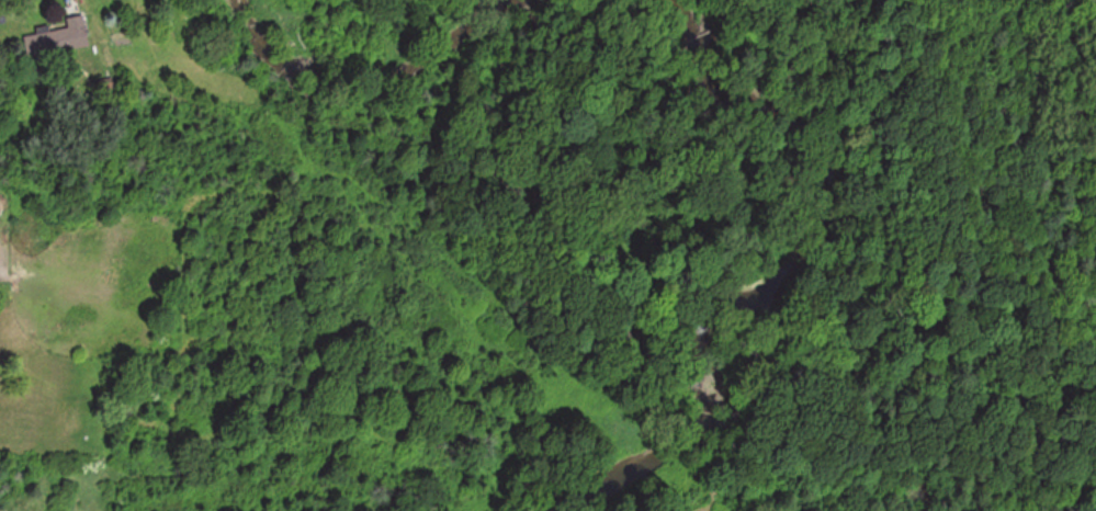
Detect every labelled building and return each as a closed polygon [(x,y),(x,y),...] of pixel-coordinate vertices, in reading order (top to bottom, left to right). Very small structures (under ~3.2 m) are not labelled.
[(86,17),(66,20),(68,28),(51,30),(51,26),(28,29),(32,58),(91,49),(86,17)]
